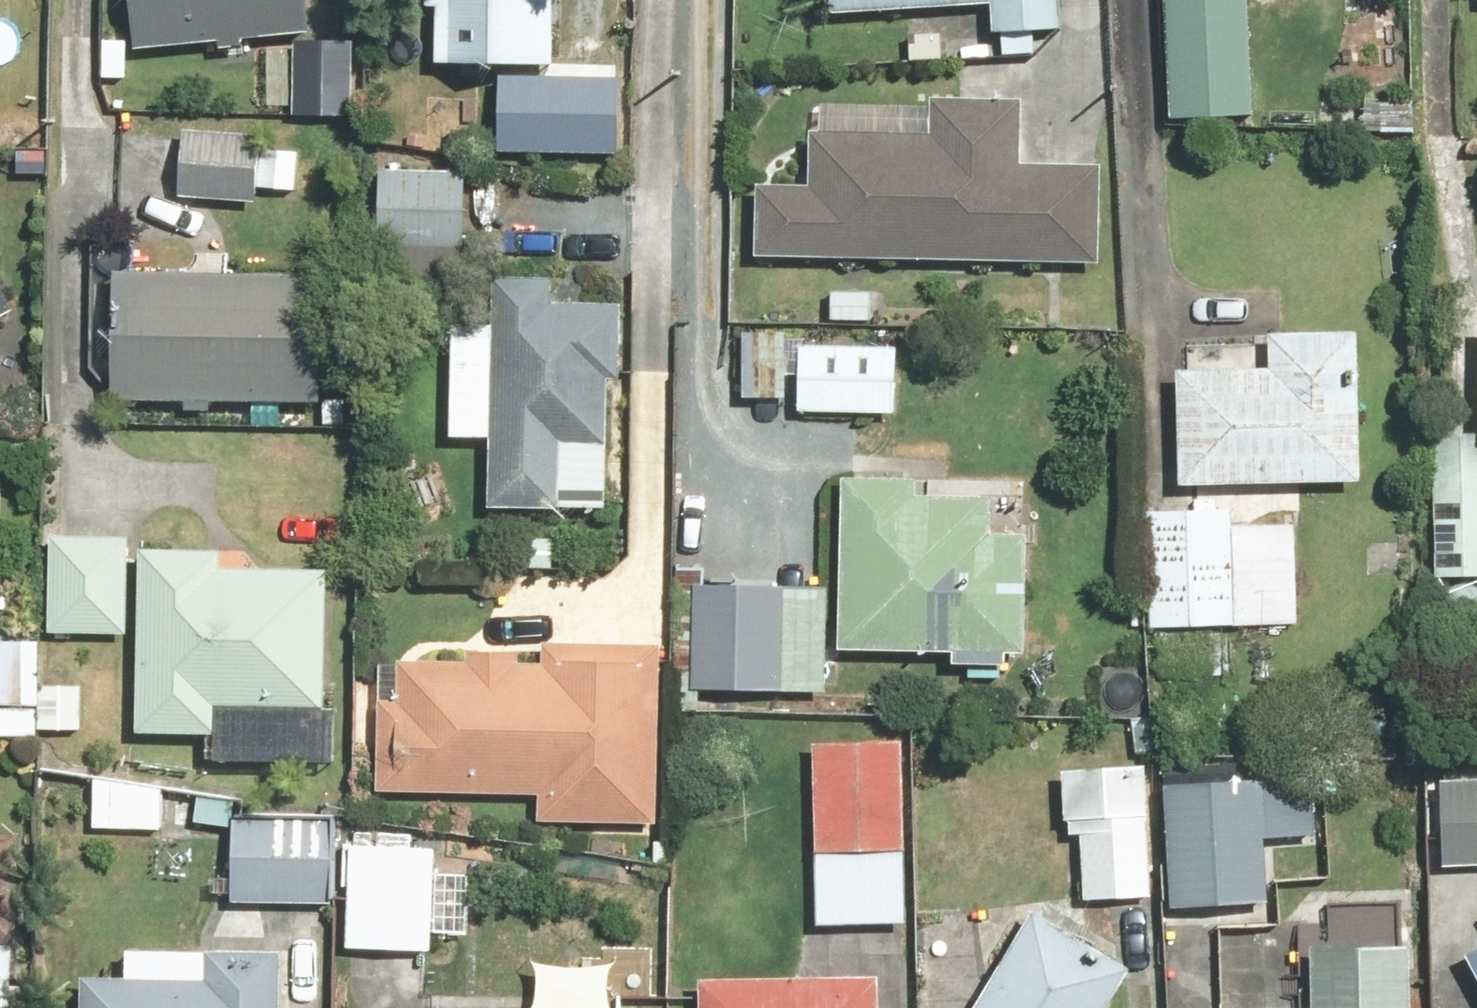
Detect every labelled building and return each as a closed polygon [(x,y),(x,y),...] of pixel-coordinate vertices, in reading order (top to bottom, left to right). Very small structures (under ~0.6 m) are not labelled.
[(146,47),(318,31),(315,0),(142,0),(146,47)] [(444,45),(552,47),(552,0),(444,0),(444,45)] [(837,13),(1000,10),(1000,34),(1006,34),(1006,56),(1040,55),(1040,38),(1061,38),(1060,0),(837,0),(837,13)] [(1169,120),(1254,119),(1253,0),(1168,0),(1169,120)] [(362,42),(300,39),(297,115),(359,118),(362,42)] [(505,73),(507,144),(623,142),(622,71),(505,73)] [(1029,157),(1031,102),(939,99),(938,133),(816,129),(814,187),(761,185),(759,254),(1105,266),(1109,160),(1029,157)] [(185,197),(264,200),(264,188),(295,189),(297,128),(187,125),(185,197)] [(478,174),(387,170),(382,275),(473,279),(478,174)] [(331,281),(122,272),(117,399),(326,408),(331,281)] [(506,275),(505,301),(504,324),(460,322),(455,438),(499,440),(496,506),(611,511),(620,306),(566,304),(567,278),(506,275)] [(23,323),(0,281),(0,336),(23,323)] [(1186,366),(1185,482),(1366,483),(1367,332),(1277,331),(1276,367),(1186,366)] [(907,347),(809,343),(806,415),(904,419),(907,347)] [(1443,434),(1439,519),(1444,519),(1442,574),(1476,575),(1476,436),(1443,434)] [(928,477),(853,474),(846,649),(959,654),(958,662),(986,663),(985,678),(1030,680),(1037,525),(1002,524),(1003,494),(928,491),(928,477)] [(38,737),(41,655),(44,547),(3,546),(5,493),(0,493),(0,735),(38,737)] [(1242,522),(1243,510),(1154,507),(1150,625),(1302,630),(1305,524),(1242,522)] [(58,537),(54,633),(145,637),(142,733),(210,735),(209,761),(329,766),(337,766),(340,704),(331,704),(336,569),(248,566),(249,553),(146,549),(146,541),(58,537)] [(700,580),(697,687),(831,692),(835,585),(700,580)] [(661,823),(666,644),(547,641),(547,661),(527,660),(527,654),(469,652),(468,661),(406,659),(404,707),(384,706),(382,791),(544,796),(544,820),(661,823)] [(913,739),(821,741),(825,922),(917,920),(913,739)] [(1156,897),(1153,768),(1069,764),(1071,824),(1073,824),(1073,841),(1088,841),(1089,898),(1156,897)] [(1320,775),(1177,776),(1178,909),(1276,908),(1276,836),(1321,836),(1320,775)] [(1450,778),(1449,869),(1476,869),(1476,778),(1450,778)] [(100,782),(98,829),(167,831),(169,785),(100,782)] [(237,821),(234,901),(334,905),(337,826),(237,821)] [(26,945),(27,832),(0,832),(0,944),(26,945)] [(437,952),(441,850),(400,848),(400,835),(354,834),(349,948),(437,952)] [(1423,940),(1412,940),(1413,903),(1338,901),(1337,949),(1322,949),(1320,1007),(1421,1007),(1423,940)] [(979,1007),(1110,1007),(1136,966),(1040,908),(979,1007)] [(133,975),(90,973),(89,1007),(285,1007),(286,979),(211,977),(212,950),(133,947),(133,975)] [(21,1007),(22,950),(0,950),(0,1007),(21,1007)] [(891,981),(709,975),(708,1007),(890,1007),(891,981)] [(627,981),(554,978),(552,1007),(626,1007),(627,981)]
